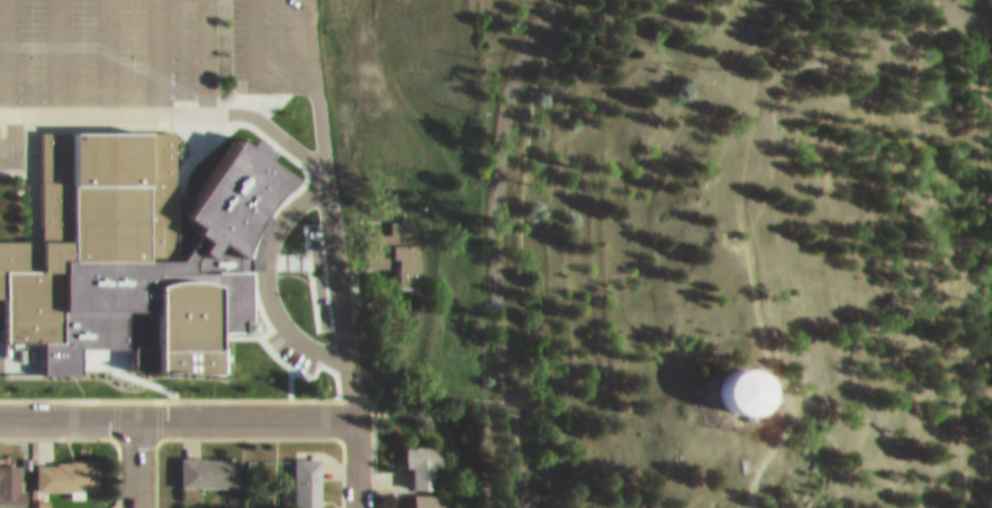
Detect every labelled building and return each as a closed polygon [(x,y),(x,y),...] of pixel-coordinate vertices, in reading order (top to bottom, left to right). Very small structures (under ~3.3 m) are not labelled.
[(57,335),(0,335),(0,291),(0,235),(36,235),(36,125),(170,125),(170,234),(241,234),(241,178),(299,178),(299,254),(284,254),(284,266),(261,266),(261,358),(151,358),(151,296),(57,296),(57,335)] [(419,279),(419,235),(415,236),(415,212),(386,212),(386,209),(365,209),(366,239),(386,239),(386,234),(393,234),(393,251),(399,251),(400,280),(419,279)] [(775,360),(731,360),(732,403),(776,402),(775,360)] [(407,437),(407,458),(414,458),(414,479),(436,479),(436,457),(444,457),(444,436),(407,437)] [(238,478),(238,448),(182,448),(182,478),(238,478)] [(321,448),(295,448),(295,507),(321,507),(321,448)] [(28,496),(28,480),(21,480),(21,454),(0,454),(0,496),(28,496)] [(449,485),(414,485),(414,507),(450,507),(449,485)]
